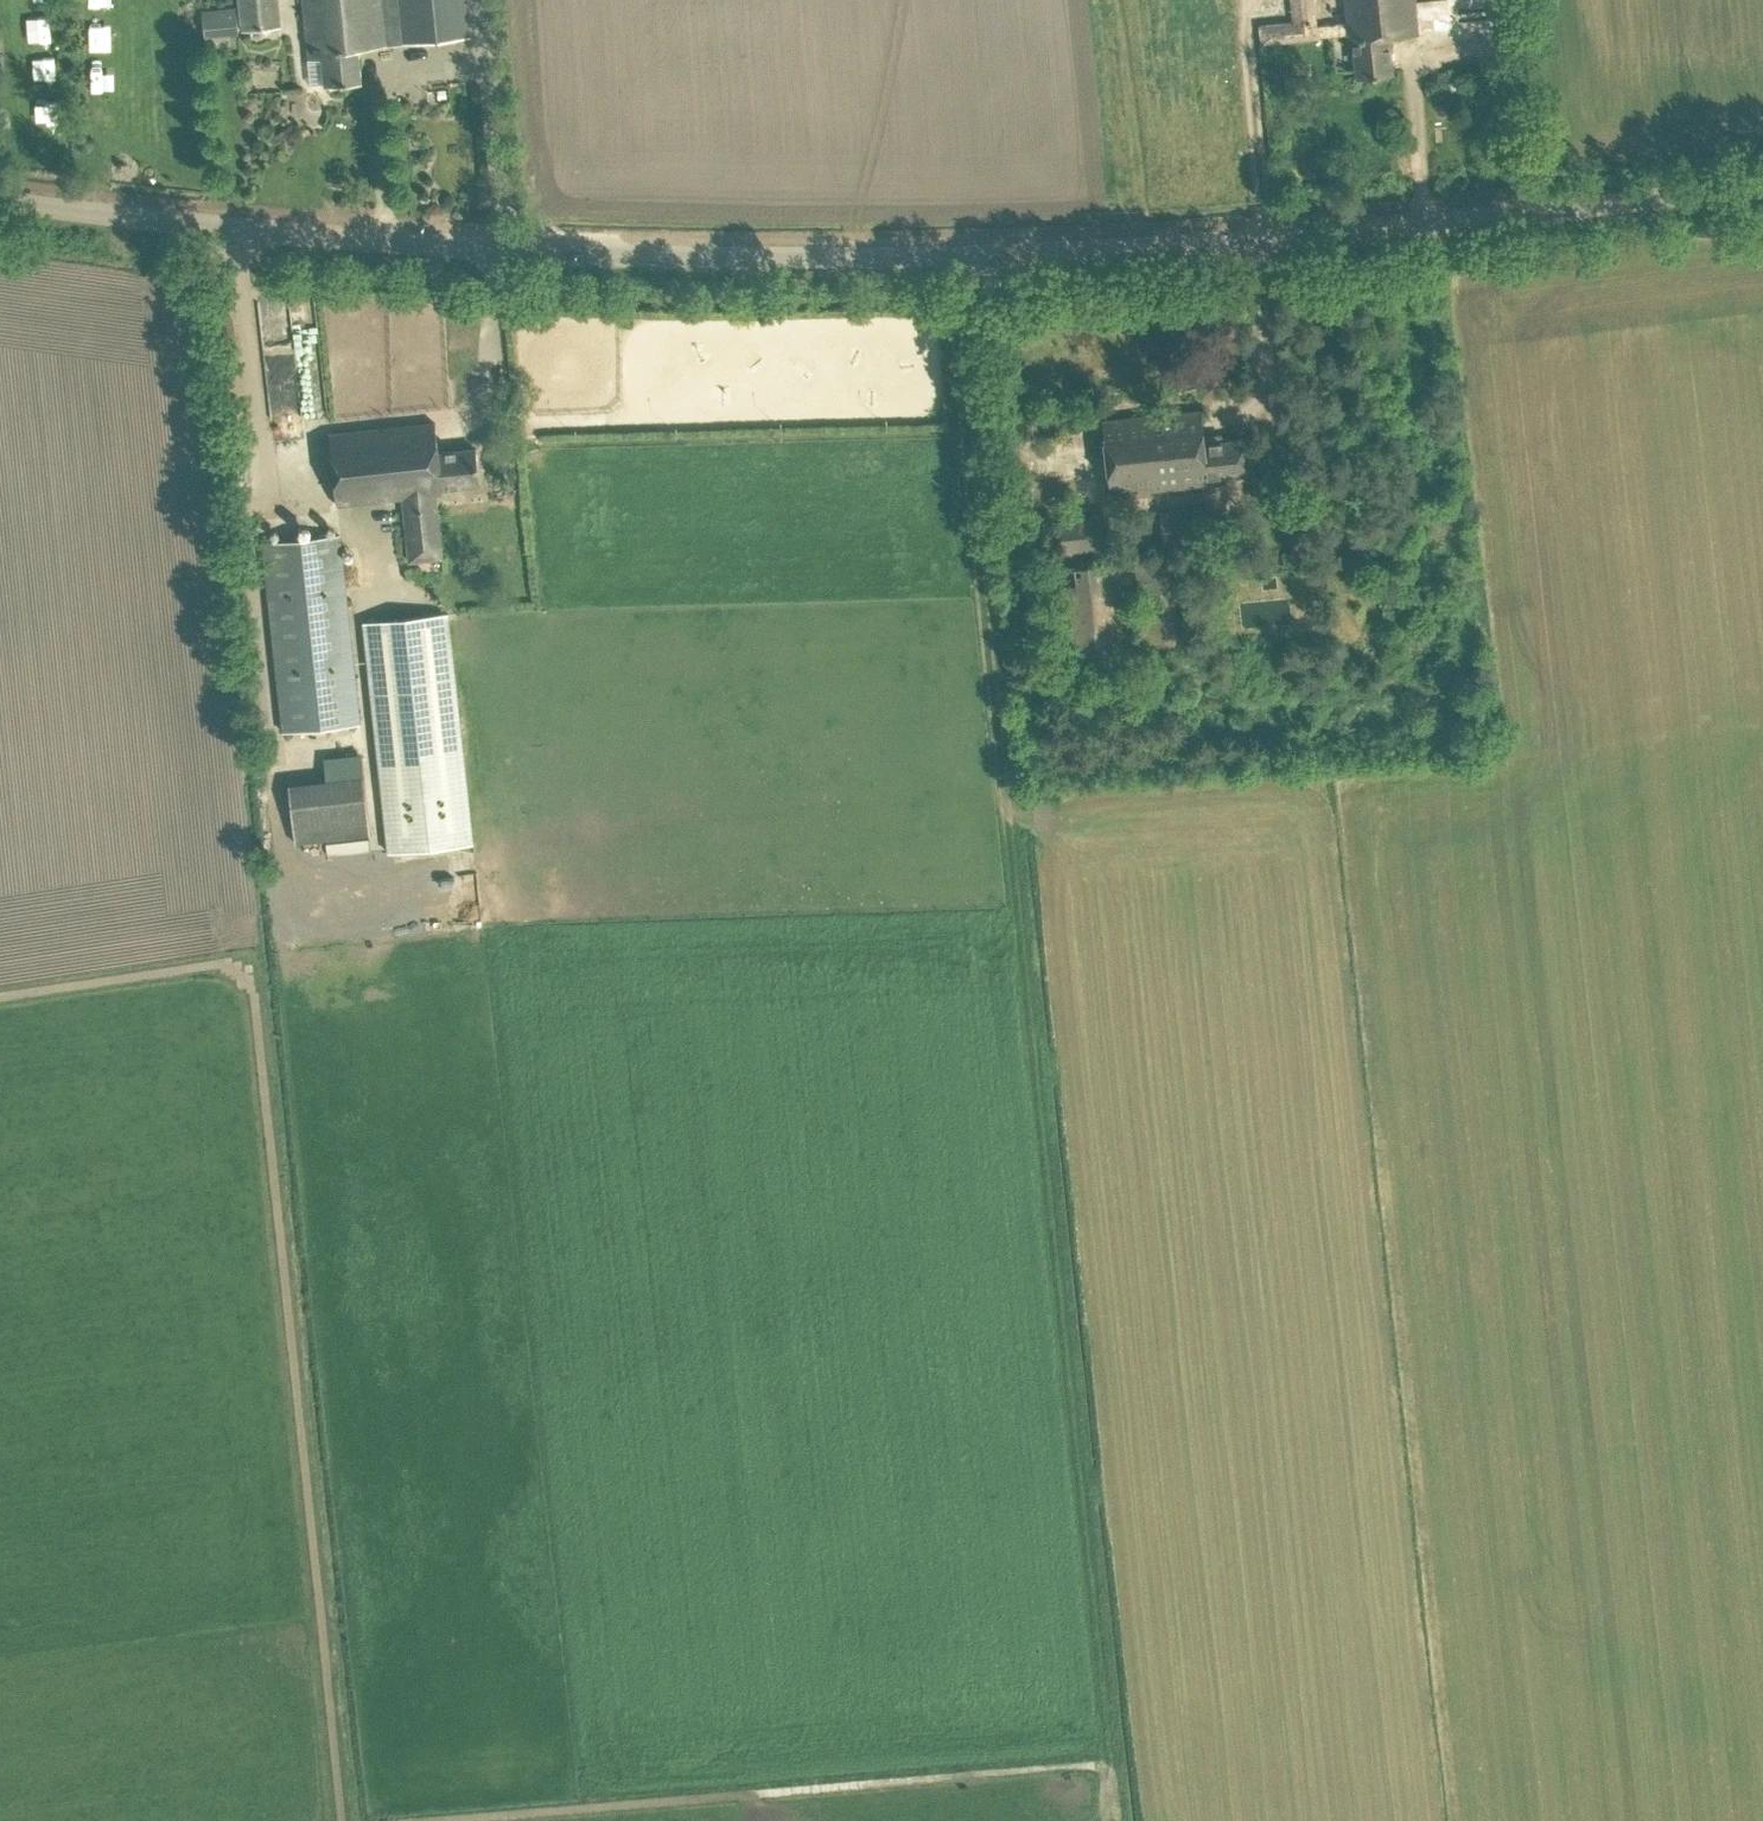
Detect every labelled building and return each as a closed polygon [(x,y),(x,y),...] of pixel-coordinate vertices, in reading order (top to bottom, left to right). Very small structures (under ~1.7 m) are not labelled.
[(242,29),(281,25),(279,0),(239,0),(242,29)] [(311,44),(323,42),(327,84),(365,80),(362,47),(474,36),(471,0),(306,0),(311,44)] [(1346,34),(1347,41),(1354,40),(1358,77),(1394,73),(1390,36),(1419,33),(1415,0),(1343,0),(1346,34)] [(202,8),(204,37),(239,34),(236,4),(202,8)] [(38,58),(51,58),(50,36),(37,36),(38,58)] [(307,96),(307,103),(313,108),(320,108),(325,102),(325,95),(319,90),(312,90),(307,96)] [(1161,507),(1165,543),(1211,538),(1207,503),(1205,503),(1203,483),(1228,481),(1228,475),(1246,474),(1242,436),(1206,440),(1203,410),(1104,420),(1111,493),(1189,485),(1191,504),(1161,507)] [(402,497),(408,561),(442,557),(435,493),(443,492),(443,487),(479,483),(476,447),(437,452),(434,421),(328,434),(335,504),(402,497)] [(1106,545),(1105,541),(1146,537),(1143,509),(1061,517),(1063,550),(1053,551),(1066,678),(1136,671),(1125,560),(1122,561),(1120,543),(1106,545)] [(359,520),(360,533),(380,531),(379,518),(359,520)] [(263,543),(283,731),(360,722),(340,534),(263,543)] [(1134,552),(1144,656),(1191,652),(1180,549),(1134,552)] [(1286,610),(1241,612),(1243,642),(1288,639),(1286,610)] [(388,851),(473,842),(448,613),(364,622),(388,851)] [(287,784),(292,856),(366,852),(362,792),(343,793),(342,780),(287,784)]
